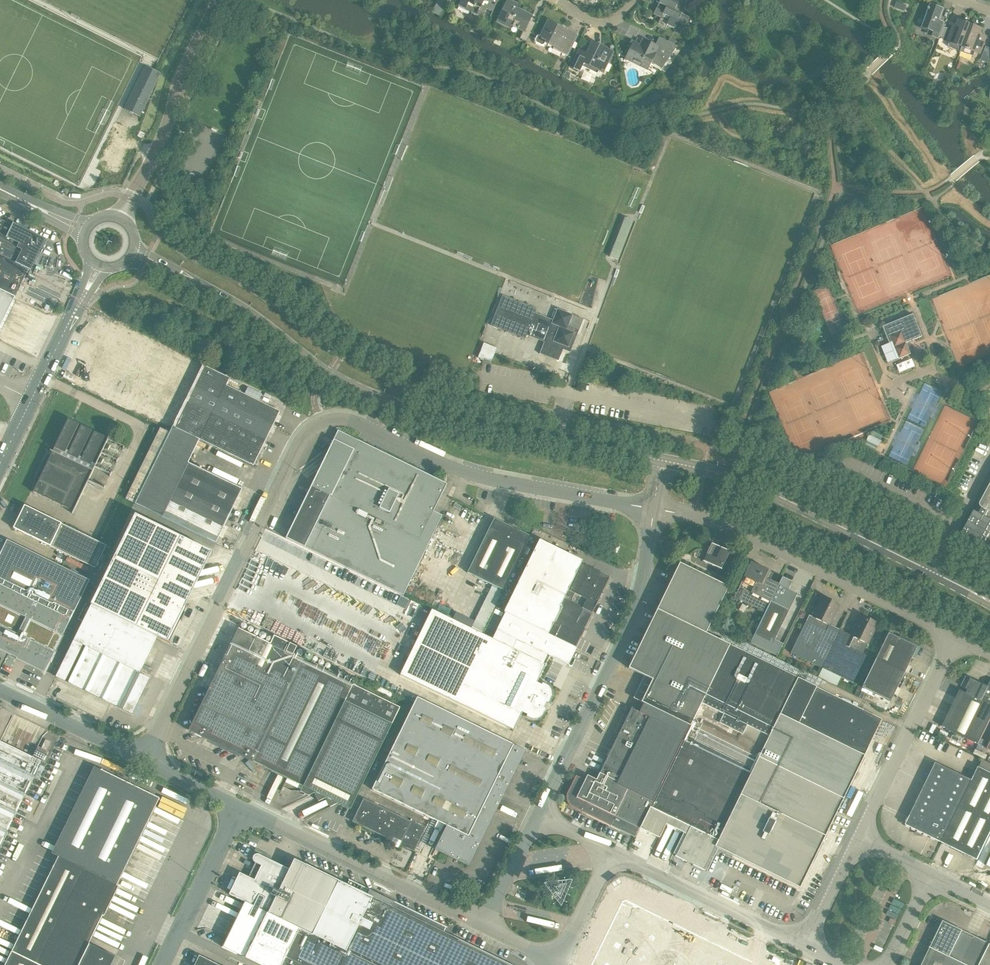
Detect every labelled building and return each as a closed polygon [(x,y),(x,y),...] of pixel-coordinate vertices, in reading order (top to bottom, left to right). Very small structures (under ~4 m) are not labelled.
[(482,18),(487,9),(492,12),(498,0),(462,0),(459,6),(482,18)] [(497,22),(510,28),(512,24),(524,30),(520,39),(526,42),(535,23),(529,20),(531,16),(516,8),(511,6),(513,2),(509,0),(508,0),(497,22)] [(656,1),(657,2),(662,5),(660,8),(657,7),(654,14),(661,18),(657,25),(665,29),(667,25),(675,29),(678,22),(686,25),(689,17),(674,10),(679,0),(656,0),(656,1)] [(905,12),(907,6),(897,2),(895,8),(905,12)] [(939,39),(944,26),(938,24),(944,10),(931,5),(923,28),(930,31),(928,35),(939,39)] [(538,35),(535,40),(536,42),(542,45),(544,45),(545,42),(562,51),(561,53),(566,56),(570,47),(572,48),(578,34),(567,29),(566,32),(560,29),(561,26),(555,23),(554,24),(547,21),(540,36),(538,35)] [(961,51),(971,25),(959,21),(958,26),(951,24),(945,40),(950,42),(949,47),(961,51)] [(981,54),(987,37),(981,35),(982,30),(971,25),(961,51),(974,56),(976,52),(981,54)] [(634,44),(627,59),(646,68),(650,61),(661,69),(669,58),(677,47),(665,40),(659,37),(658,38),(654,47),(643,41),(640,47),(634,44)] [(579,50),(571,68),(580,72),(583,67),(597,74),(599,70),(604,72),(613,54),(593,44),(588,55),(579,50)] [(139,116),(160,73),(145,66),(124,109),(139,116)] [(609,257),(618,261),(633,221),(624,218),(609,257)] [(14,298),(28,270),(30,271),(46,239),(13,223),(12,225),(0,220),(0,291),(14,298)] [(14,298),(0,291),(0,328),(14,298)] [(503,295),(491,326),(498,329),(525,339),(528,332),(545,339),(539,354),(558,361),(563,350),(559,348),(560,345),(568,348),(574,332),(567,329),(571,318),(573,315),(557,308),(553,320),(535,313),(537,309),(510,298),(503,295)] [(906,343),(921,336),(912,314),(882,327),(889,343),(891,342),(898,359),(910,354),(906,343)] [(117,324),(87,387),(172,428),(192,388),(203,365),(117,324)] [(491,363),(497,348),(483,343),(478,358),(491,363)] [(203,365),(192,388),(272,427),(280,412),(226,385),(230,378),(203,365)] [(171,429),(135,504),(216,543),(242,489),(188,463),(199,440),(253,466),(272,427),(192,388),(172,428),(171,429)] [(105,488),(125,446),(108,438),(109,438),(69,419),(34,492),(74,511),(73,513),(74,511),(89,481),(105,488)] [(354,450),(334,440),(286,538),(403,596),(433,534),(424,529),(446,484),(358,441),(354,450)] [(980,503),(980,506),(981,508),(982,509),(989,513),(989,485),(980,503)] [(95,568),(106,546),(100,543),(24,506),(13,528),(95,568)] [(188,607),(185,606),(211,552),(135,515),(91,605),(153,636),(153,635),(170,644),(170,643),(168,641),(178,619),(181,621),(185,613),(182,611),(185,607),(187,608),(188,607)] [(504,591),(530,536),(494,518),(467,573),(504,591)] [(575,647),(609,578),(581,563),(582,562),(539,540),(503,612),(505,613),(575,647)] [(89,581),(7,541),(0,555),(0,650),(44,672),(89,581)] [(730,552),(712,543),(711,543),(712,544),(709,548),(708,548),(708,549),(709,550),(703,561),(703,560),(703,561),(721,570),(730,552)] [(751,562),(734,597),(764,612),(778,585),(776,583),(767,579),(770,572),(751,562)] [(679,563),(631,664),(629,668),(652,680),(641,703),(644,704),(690,726),(685,735),(639,829),(642,830),(659,838),(665,825),(686,835),(675,855),(675,856),(704,870),(704,869),(715,847),(799,888),(881,719),(816,687),(798,679),(705,633),(728,587),(679,563)] [(764,612),(749,643),(777,656),(783,644),(774,640),(797,594),(788,589),(792,582),(782,577),(778,585),(764,612)] [(829,625),(835,612),(839,605),(822,597),(812,617),(809,615),(790,653),(822,668),(840,630),(829,625)] [(153,636),(91,605),(56,677),(132,714),(150,678),(135,671),(153,636)] [(541,686),(536,684),(545,666),(544,665),(492,640),(431,610),(399,675),(513,731),(522,713),(527,715),(526,717),(529,719),(537,719),(542,714),(545,709),(543,708),(546,703),(546,702),(548,703),(550,698),(551,694),(550,691),(548,688),(545,686),(542,684),(541,686)] [(575,648),(575,647),(505,613),(492,640),(544,665),(549,656),(567,665),(575,648)] [(867,644),(877,624),(860,616),(850,635),(840,630),(822,668),(852,683),(866,655),(862,654),(867,644)] [(238,630),(189,731),(202,737),(205,732),(220,740),(222,744),(226,743),(242,750),(239,755),(303,786),(300,791),(309,796),(310,796),(316,793),(319,801),(327,798),(331,807),(339,804),(350,809),(400,708),(355,686),(352,685),(293,657),(297,648),(290,645),(274,637),(270,646),(238,630)] [(899,636),(890,632),(889,631),(861,687),(890,702),(918,644),(899,635),(899,636)] [(977,682),(967,677),(962,686),(969,690),(967,693),(960,690),(942,727),(978,744),(989,720),(989,683),(988,687),(977,682)] [(507,789),(510,782),(509,781),(524,750),(416,698),(401,729),(455,755),(440,785),(494,812),(505,788),(507,789)] [(639,829),(685,735),(690,726),(644,704),(639,713),(631,709),(613,747),(610,747),(610,752),(608,757),(605,757),(605,762),(596,780),(587,776),(585,781),(576,776),(567,794),(567,795),(567,796),(566,796),(566,797),(566,798),(566,799),(566,800),(566,801),(567,801),(567,802),(567,803),(568,803),(568,804),(569,805),(570,805),(570,806),(571,806),(571,807),(572,807),(578,810),(635,838),(639,829)] [(479,843),(494,812),(440,785),(455,755),(401,729),(372,790),(450,828),(439,849),(467,863),(477,842),(479,843)] [(32,757),(0,742),(0,741),(0,844),(41,761),(32,757)] [(46,751),(50,743),(45,741),(41,749),(46,751)] [(942,842),(972,780),(936,763),(906,825),(942,842)] [(942,842),(977,859),(989,833),(989,773),(978,767),(972,780),(942,842)] [(5,964),(111,964),(115,957),(89,944),(103,916),(104,916),(118,886),(117,886),(159,799),(100,770),(5,964)] [(413,852),(425,829),(363,798),(352,822),(413,852)] [(229,895),(244,902),(249,904),(346,951),(375,964),(433,964),(448,934),(443,932),(445,928),(446,928),(447,927),(348,880),(349,881),(347,885),(294,860),(289,870),(259,855),(258,855),(257,855),(256,855),(255,855),(254,855),(254,856),(253,856),(253,857),(253,858),(253,859),(253,860),(253,861),(254,862),(254,863),(255,863),(261,866),(254,880),(240,873),(229,895)] [(623,898),(602,940),(590,964),(761,964),(623,898)] [(222,947),(232,952),(259,964),(374,964),(249,904),(244,902),(244,903),(226,939),(222,947)] [(989,944),(943,921),(931,947),(930,947),(966,964),(979,964),(989,944)] [(448,934),(433,964),(510,964),(448,934)] [(989,944),(979,964),(989,964),(989,944)] [(930,947),(929,947),(930,948),(922,964),(966,964),(930,947)] [(199,956),(194,964),(218,964),(199,956)]
